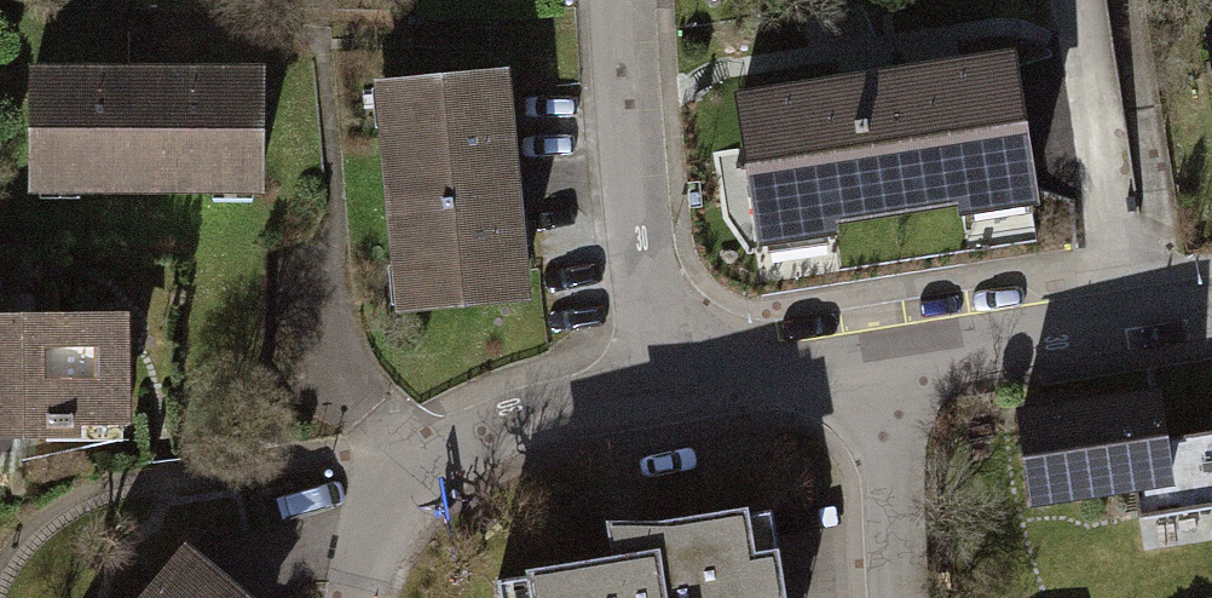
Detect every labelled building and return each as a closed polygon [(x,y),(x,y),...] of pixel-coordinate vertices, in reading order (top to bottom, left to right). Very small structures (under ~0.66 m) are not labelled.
[(1007,36),(733,76),(755,229),(1029,190),(1007,36)] [(259,61),(33,65),(35,180),(261,177),(259,61)] [(509,61),(380,72),(401,307),(530,296),(509,61)] [(0,315),(0,427),(129,424),(126,312),(0,315)] [(1158,386),(1018,410),(1032,492),(1172,468),(1158,386)] [(497,589),(498,597),(776,597),(766,517),(613,537),(618,574),(497,589)] [(189,532),(135,597),(270,597),(189,532)]
